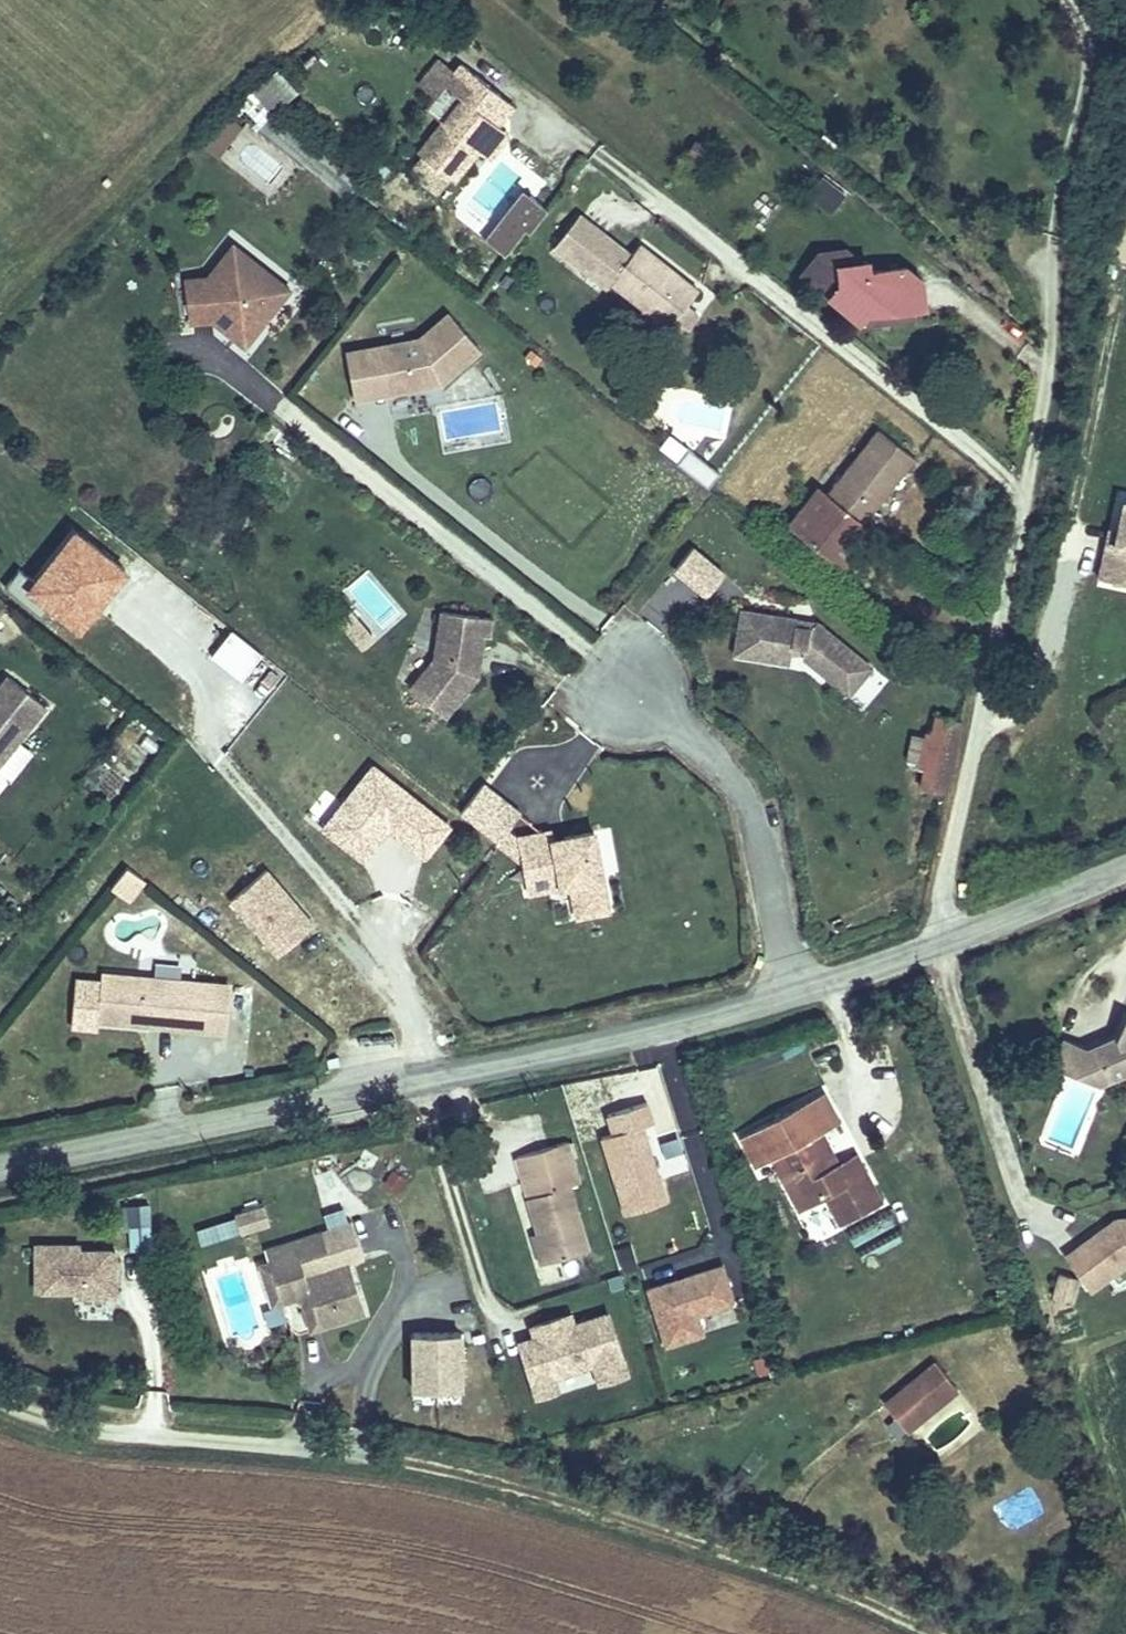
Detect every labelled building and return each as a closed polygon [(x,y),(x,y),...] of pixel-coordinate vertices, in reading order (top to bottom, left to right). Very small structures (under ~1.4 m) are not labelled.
[(409,135),(413,138),(400,153),(427,177),(440,161),(444,164),(469,135),(490,110),(477,99),(496,77),(503,68),(465,36),(458,43),(443,30),(422,55),(438,69),(454,82),(434,106),(409,135)] [(516,79),(503,68),(477,99),(490,110),(516,79)] [(253,133),(296,91),(274,69),(232,111),(253,133)] [(454,82),(438,69),(418,93),(434,106),(454,82)] [(502,119),(490,110),(469,135),(481,145),(502,119)] [(225,120),(201,148),(215,159),(238,131),(225,120)] [(823,176),(808,197),(831,213),(846,192),(823,176)] [(504,260),(545,211),(520,190),(479,239),(504,260)] [(635,229),(626,239),(574,195),(548,227),(600,272),(608,262),(665,311),(681,292),(693,278),(635,229)] [(248,312),(283,268),(227,223),(201,255),(180,257),(184,301),(206,298),(225,314),(248,312)] [(798,254),(817,270),(816,253),(832,251),(831,239),(837,238),(835,225),(814,225),(798,254)] [(816,253),(817,270),(850,297),(859,290),(918,284),(914,258),(901,244),(865,246),(863,236),(837,238),(831,239),(832,251),(816,253)] [(681,292),(665,311),(678,321),(692,303),(681,292)] [(434,363),(473,329),(442,293),(412,319),(339,332),(344,361),(377,355),(381,373),(434,363)] [(381,373),(377,355),(344,361),(347,379),(381,373)] [(801,464),(774,496),(828,539),(854,508),(841,497),(896,430),(863,404),(810,471),(801,464)] [(1111,481),(1104,511),(1101,524),(1094,522),(1086,558),(1125,567),(1125,484),(1111,481)] [(1101,524),(1104,511),(1096,509),(1094,522),(1101,524)] [(669,571),(702,600),(724,574),(690,545),(669,571)] [(345,593),(354,603),(335,621),(363,652),(405,613),(367,572),(345,593)] [(859,653),(819,619),(813,625),(798,622),(799,616),(743,606),(735,649),(790,659),(793,641),(807,643),(805,654),(836,681),(859,653)] [(478,657),(481,634),(488,635),(490,616),(441,608),(433,656),(408,687),(442,714),(475,674),(470,670),(472,656),(478,657)] [(0,650),(23,630),(9,615),(0,623),(0,649),(0,650)] [(813,625),(819,619),(799,616),(798,622),(813,625)] [(848,690),(871,663),(859,653),(836,681),(848,690)] [(11,678),(0,691),(0,767),(48,709),(11,678)] [(917,732),(908,765),(916,767),(912,784),(943,788),(957,718),(927,712),(923,733),(917,732)] [(611,897),(599,831),(571,836),(572,843),(560,845),(559,838),(558,830),(523,836),(533,892),(576,884),(579,903),(611,897)] [(572,843),(571,836),(559,838),(560,845),(572,843)] [(127,904),(144,881),(124,867),(107,890),(127,904)] [(312,925),(264,870),(229,900),(277,956),(312,925)] [(614,911),(611,897),(579,903),(581,916),(614,911)] [(211,984),(100,975),(97,1022),(207,1031),(211,984)] [(230,986),(211,984),(207,1031),(226,1032),(230,986)] [(1089,1072),(1099,1076),(1125,1066),(1125,1013),(1116,1033),(1103,1039),(1106,1049),(1097,1053),(1089,1072)] [(1060,1057),(1089,1072),(1097,1053),(1106,1049),(1103,1039),(1090,1044),(1071,1035),(1060,1057)] [(841,1172),(821,1133),(839,1123),(823,1094),(742,1137),(757,1166),(772,1158),(800,1211),(824,1198),(840,1229),(881,1207),(858,1163),(841,1172)] [(648,1128),(654,1154),(681,1148),(669,1101),(655,1104),(660,1124),(648,1128)] [(667,1201),(643,1125),(654,1122),(647,1102),(608,1114),(614,1133),(602,1137),(626,1214),(667,1201)] [(572,1140),(515,1156),(547,1258),(586,1246),(569,1186),(583,1181),(572,1140)] [(238,1238),(268,1228),(260,1203),(230,1213),(238,1238)] [(844,1229),(858,1261),(902,1241),(888,1210),(844,1229)] [(1115,1220),(1065,1257),(1089,1290),(1125,1263),(1125,1219),(1115,1220)] [(151,1245),(146,1222),(123,1227),(128,1250),(151,1245)] [(259,1245),(263,1261),(274,1302),(300,1296),(309,1329),(354,1317),(339,1261),(299,1271),(295,1256),(319,1250),(314,1231),(259,1245)] [(115,1295),(115,1250),(79,1250),(79,1244),(36,1244),(36,1290),(85,1290),(85,1296),(115,1295)] [(274,1302),(263,1261),(248,1265),(257,1307),(274,1302)] [(741,1321),(723,1266),(649,1289),(667,1345),(741,1321)] [(1059,1269),(1053,1293),(1071,1298),(1077,1274),(1059,1269)] [(628,1374),(609,1314),(574,1325),(571,1314),(533,1327),(536,1337),(538,1344),(522,1349),(538,1397),(558,1390),(554,1377),(592,1365),(598,1383),(628,1374)] [(461,1389),(461,1333),(413,1333),(413,1389),(461,1389)] [(522,1349),(538,1344),(536,1337),(520,1342),(522,1349)] [(899,1433),(929,1411),(920,1399),(947,1379),(933,1363),(878,1405),(899,1433)] [(920,1399),(929,1411),(955,1391),(947,1379),(920,1399)]
